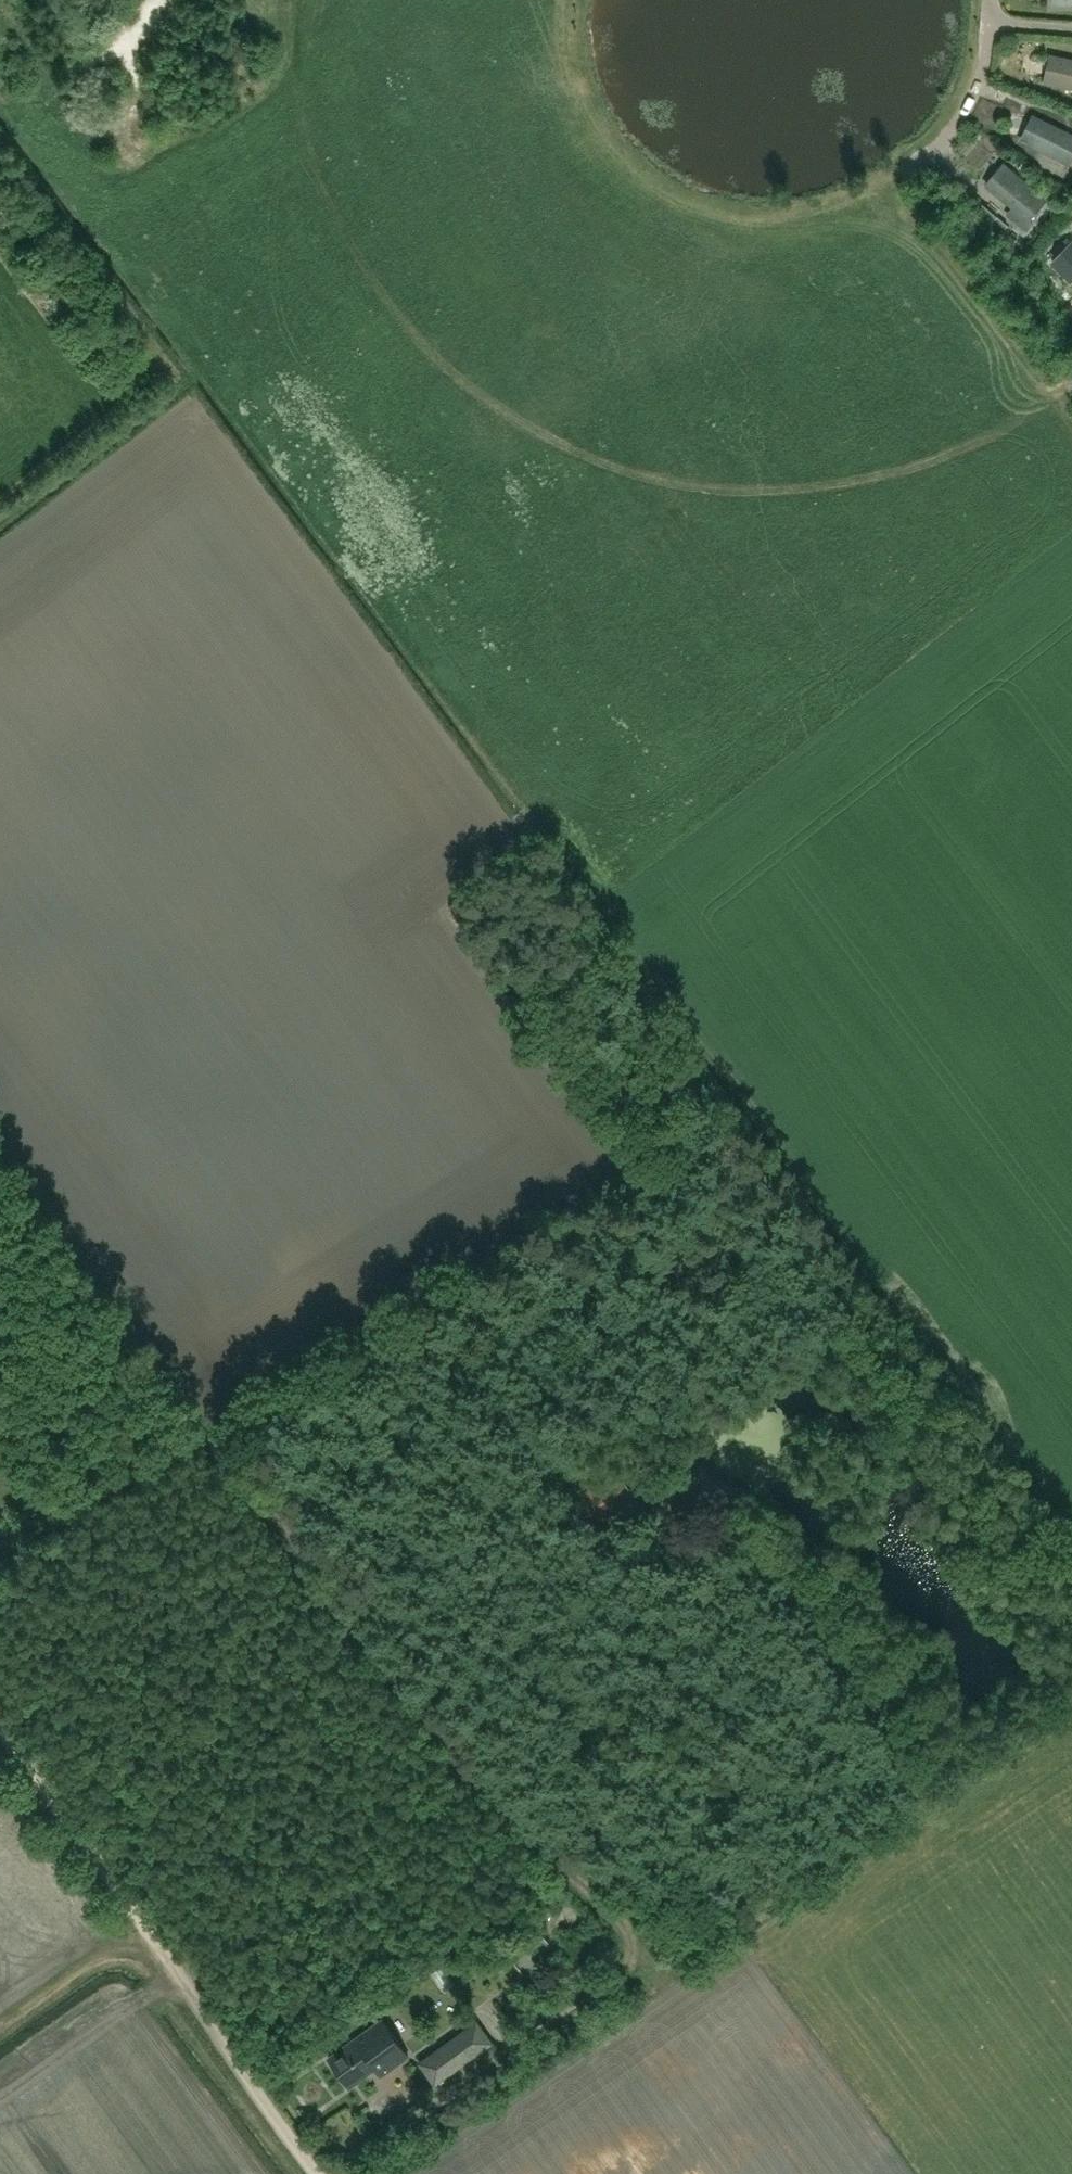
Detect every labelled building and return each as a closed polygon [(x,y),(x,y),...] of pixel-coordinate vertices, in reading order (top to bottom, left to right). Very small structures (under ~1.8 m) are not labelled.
[(1058,58),(1052,83),(1071,88),(1071,61),(1058,58)] [(1069,164),(1071,157),(1071,136),(1040,120),(1028,143),(1069,164)] [(1045,200),(1004,166),(988,186),(1016,210),(1011,216),(1026,230),(1032,223),(1029,220),(1045,200)] [(605,1516),(634,1495),(617,1471),(588,1492),(605,1516)] [(522,1942),(532,1956),(548,1945),(538,1931),(522,1942)] [(467,2021),(482,2041),(495,2031),(481,2011),(467,2021)] [(383,2020),(329,2059),(349,2088),(367,2075),(365,2072),(373,2066),(380,2076),(408,2056),(383,2020)] [(420,2067),(430,2081),(435,2088),(488,2050),(473,2029),(434,2057),(420,2067)]
